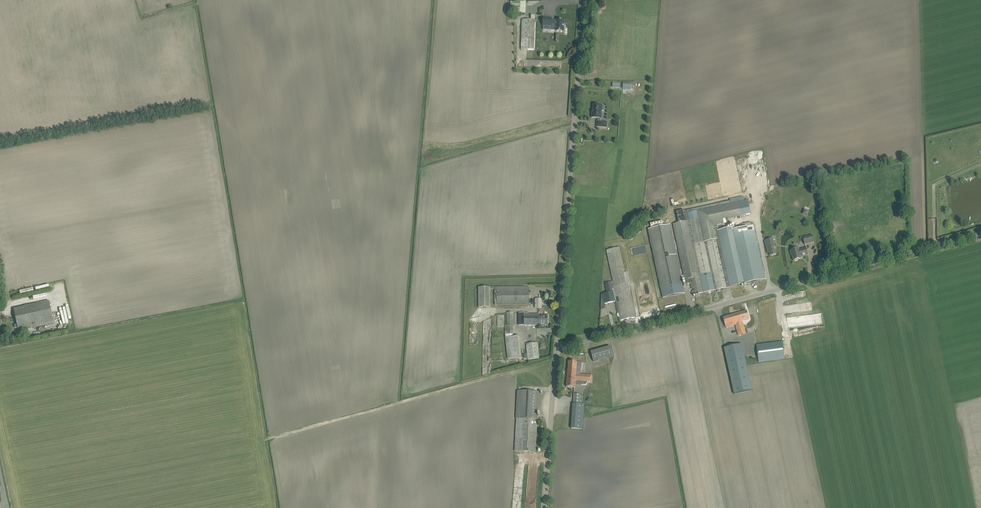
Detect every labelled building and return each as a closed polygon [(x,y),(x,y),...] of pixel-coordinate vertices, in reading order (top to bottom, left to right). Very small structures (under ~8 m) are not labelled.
[(526,2),(511,1),(510,13),(526,14),(526,7),(526,5),(529,6),(529,2),(526,2)] [(521,50),(534,50),(535,41),(535,15),(531,15),(531,20),(523,19),(523,20),(522,20),(521,50)] [(555,31),(564,32),(564,21),(557,20),(552,20),(552,18),(543,17),(543,26),(551,27),(550,30),(555,31)] [(598,105),(597,104),(595,104),(594,105),(593,111),(592,110),(592,111),(592,118),(598,118),(598,121),(597,121),(597,127),(607,127),(607,122),(601,122),(601,119),(602,110),(601,110),(601,106),(602,106),(602,105),(598,105)] [(658,227),(648,229),(661,288),(663,298),(685,293),(683,284),(682,279),(684,278),(686,284),(690,283),(693,295),(717,289),(717,292),(720,291),(719,289),(728,287),(727,286),(729,285),(730,287),(747,283),(765,279),(754,225),(751,225),(743,227),(736,229),(735,226),(734,227),(718,230),(717,225),(724,224),(724,223),(726,222),(726,219),(741,216),(738,202),(743,200),(743,198),(737,199),(676,212),(678,223),(673,224),(681,264),(682,266),(683,273),(684,275),(681,276),(679,264),(670,224),(658,227)] [(748,199),(743,200),(738,202),(741,216),(751,214),(748,199)] [(805,244),(814,242),(812,235),(803,237),(805,244)] [(769,253),(770,256),(777,254),(776,250),(775,250),(774,247),(775,247),(773,238),(764,241),(767,253),(769,253)] [(617,301),(617,303),(618,307),(620,315),(620,318),(621,320),(635,317),(634,312),(629,285),(628,283),(630,283),(627,272),(625,272),(620,247),(607,250),(613,281),(612,281),(611,282),(605,283),(607,292),(603,293),(601,293),(601,296),(601,308),(606,309),(605,303),(615,301),(617,301)] [(798,249),(798,247),(794,248),(794,250),(790,251),(791,255),(792,255),(793,261),(794,260),(795,261),(798,260),(798,259),(802,258),(801,257),(808,255),(806,248),(799,250),(799,248),(798,249)] [(529,305),(529,287),(479,287),(479,307),(490,307),(490,290),(495,290),(495,305),(529,305)] [(25,327),(26,330),(54,323),(49,301),(13,309),(17,324),(15,325),(14,326),(15,328),(16,329),(25,327)] [(745,333),(742,321),(749,319),(748,316),(747,311),(723,317),(725,322),(726,327),(735,325),(738,335),(745,333)] [(514,336),(513,312),(506,312),(507,325),(505,325),(505,338),(506,338),(508,359),(522,357),(520,336),(514,336)] [(525,314),(525,313),(519,313),(519,325),(548,325),(548,316),(539,316),(539,314),(534,314),(525,314)] [(782,342),(757,345),(759,362),(785,359),(782,342)] [(528,360),(539,359),(537,343),(526,344),(528,360)] [(742,344),(724,348),(734,394),(752,390),(742,344)] [(591,352),(593,362),(613,356),(610,346),(591,352)] [(592,383),(592,375),(580,374),(580,372),(581,362),(569,361),(567,387),(576,387),(576,384),(586,385),(587,384),(587,382),(592,383)] [(536,452),(539,392),(518,391),(515,451),(531,452),(536,452)] [(582,429),(584,404),(582,404),(582,400),(580,399),(580,394),(574,393),(571,429),(582,429)]
